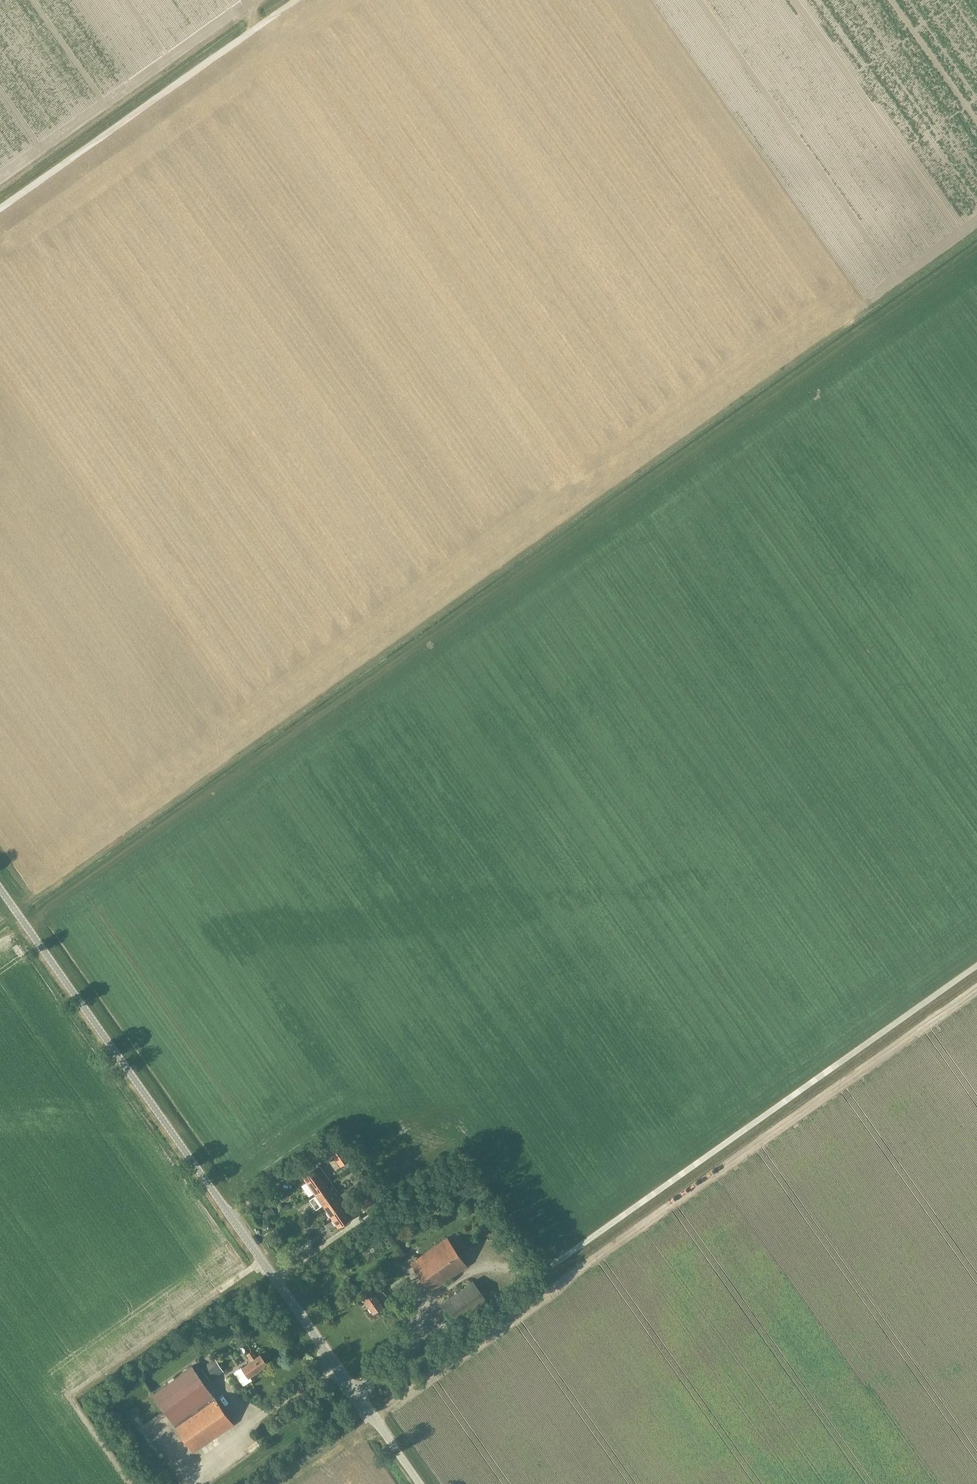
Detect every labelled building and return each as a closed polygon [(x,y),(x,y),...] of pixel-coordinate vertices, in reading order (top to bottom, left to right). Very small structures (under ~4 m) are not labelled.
[(338,1147),(330,1153),(339,1166),(347,1160),(338,1147)] [(331,1183),(326,1175),(319,1165),(314,1168),(302,1177),(305,1182),(306,1183),(314,1194),(331,1183)] [(363,1165),(355,1170),(364,1183),(372,1178),(363,1165)] [(340,1194),(331,1183),(314,1194),(323,1206),(340,1194)] [(340,1194),(323,1206),(337,1227),(350,1218),(343,1210),(338,1203),(348,1196),(345,1191),(340,1194)] [(446,1237),(410,1263),(430,1291),(466,1266),(446,1237)] [(454,1325),(458,1322),(487,1301),(472,1280),(439,1303),(454,1325)] [(369,1287),(359,1294),(372,1312),(382,1306),(375,1296),(382,1291),(378,1286),(371,1290),(369,1287)] [(248,1377),(266,1364),(259,1354),(256,1356),(251,1349),(245,1353),(250,1360),(241,1367),(248,1377)] [(215,1360),(202,1369),(209,1379),(222,1370),(215,1360)] [(241,1382),(248,1378),(239,1364),(232,1369),(241,1382)] [(173,1423),(193,1451),(232,1424),(212,1396),(213,1396),(191,1365),(151,1393),(173,1424),(173,1423)]
